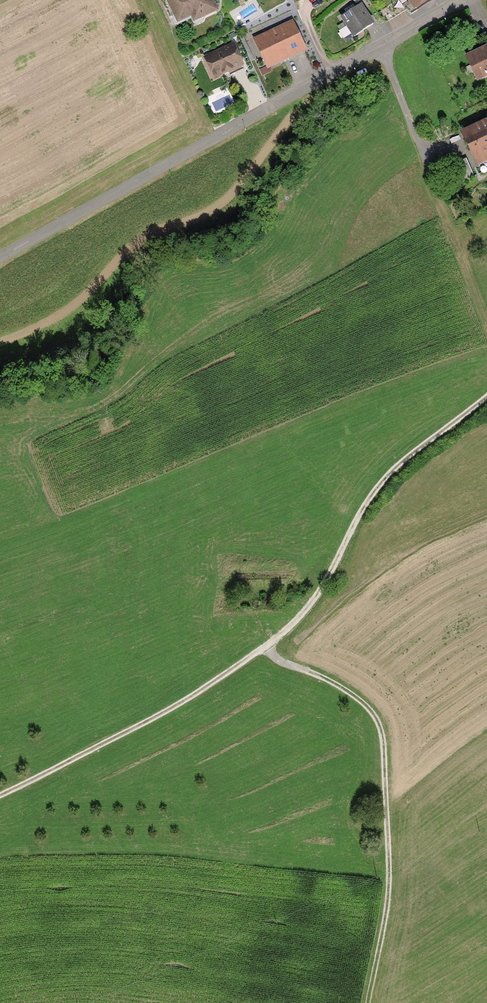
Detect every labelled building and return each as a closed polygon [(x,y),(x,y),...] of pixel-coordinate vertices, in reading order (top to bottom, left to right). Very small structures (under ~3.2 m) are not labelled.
[(176,23),(190,17),(192,21),(215,10),(211,0),(166,0),(176,23)] [(361,7),(342,19),(348,28),(351,34),(353,36),(372,24),(361,7)] [(256,38),(253,40),(266,66),(266,67),(304,49),(290,21),(256,38)] [(342,37),(351,34),(348,28),(339,32),(342,37)] [(253,40),(256,38),(253,31),(247,34),(251,41),(253,40)] [(230,45),(203,58),(213,78),(240,65),(230,45)] [(464,56),(477,82),(486,77),(486,45),(464,56)] [(266,67),(266,66),(259,70),(262,75),(269,72),(266,67)] [(215,111),(236,106),(233,97),(213,101),(215,111)] [(486,119),(459,132),(476,166),(486,161),(486,119)]
